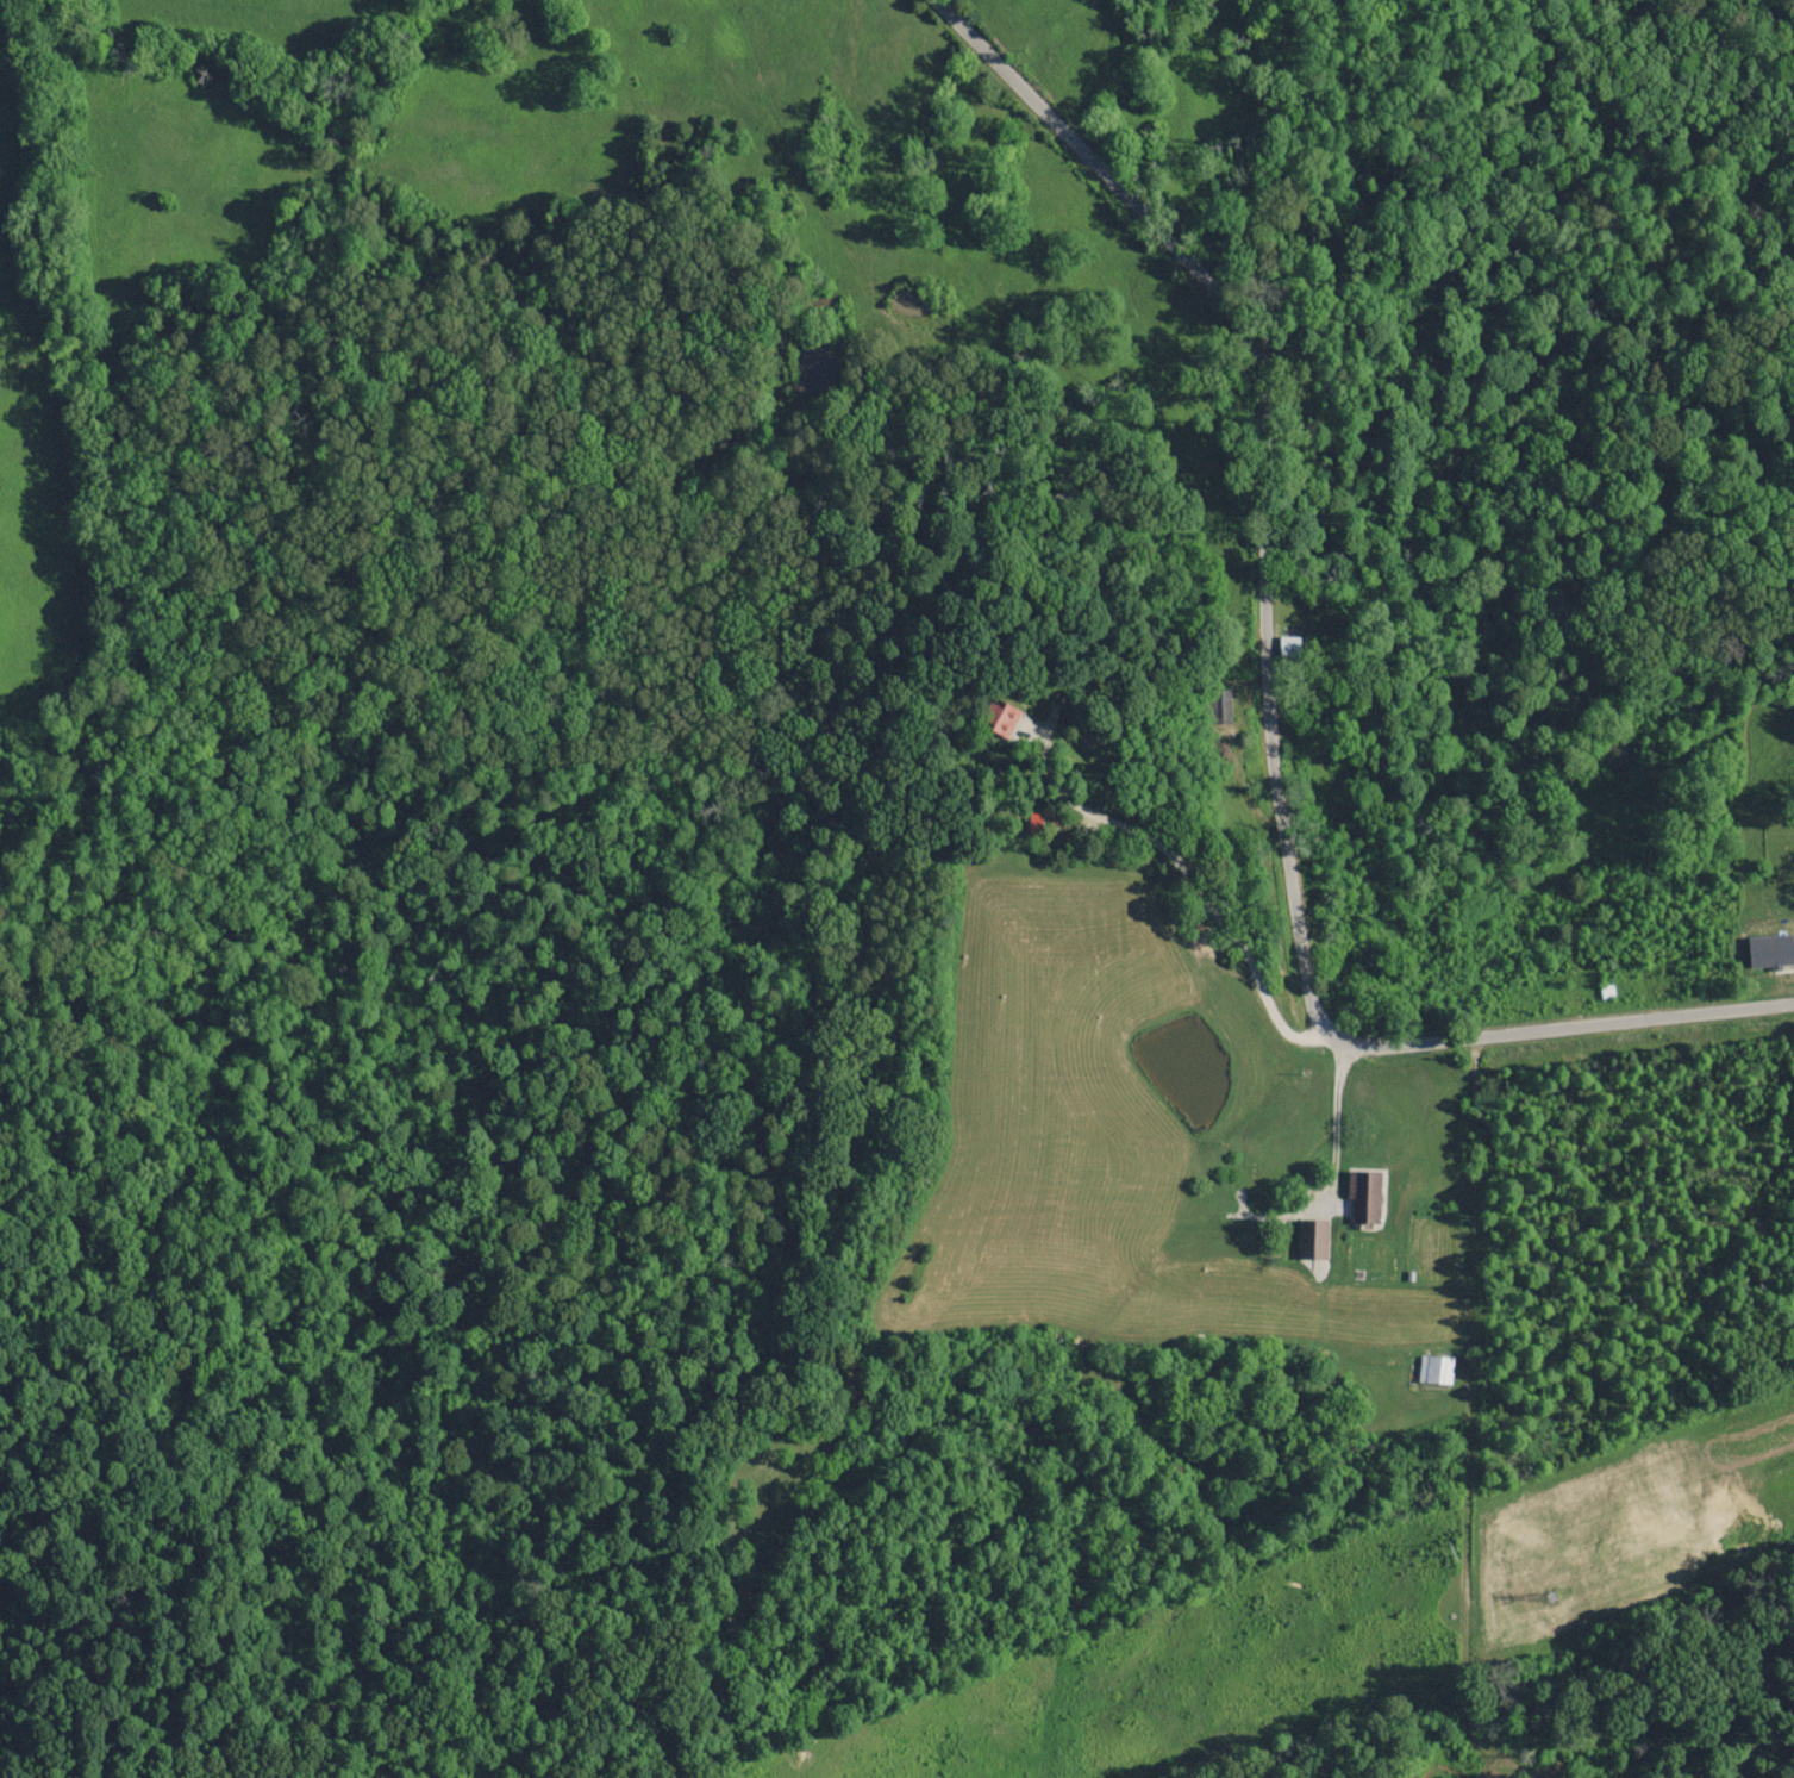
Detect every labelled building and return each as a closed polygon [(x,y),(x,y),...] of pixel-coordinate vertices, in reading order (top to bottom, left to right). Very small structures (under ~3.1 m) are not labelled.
[(1227,726),(1226,692),(1199,692),(1199,727),(1227,726)] [(980,734),(1003,734),(1004,706),(980,705),(980,734)] [(1377,1174),(1346,1174),(1346,1226),(1377,1226),(1377,1174)] [(1450,1359),(1417,1358),(1416,1386),(1448,1387),(1450,1359)]
